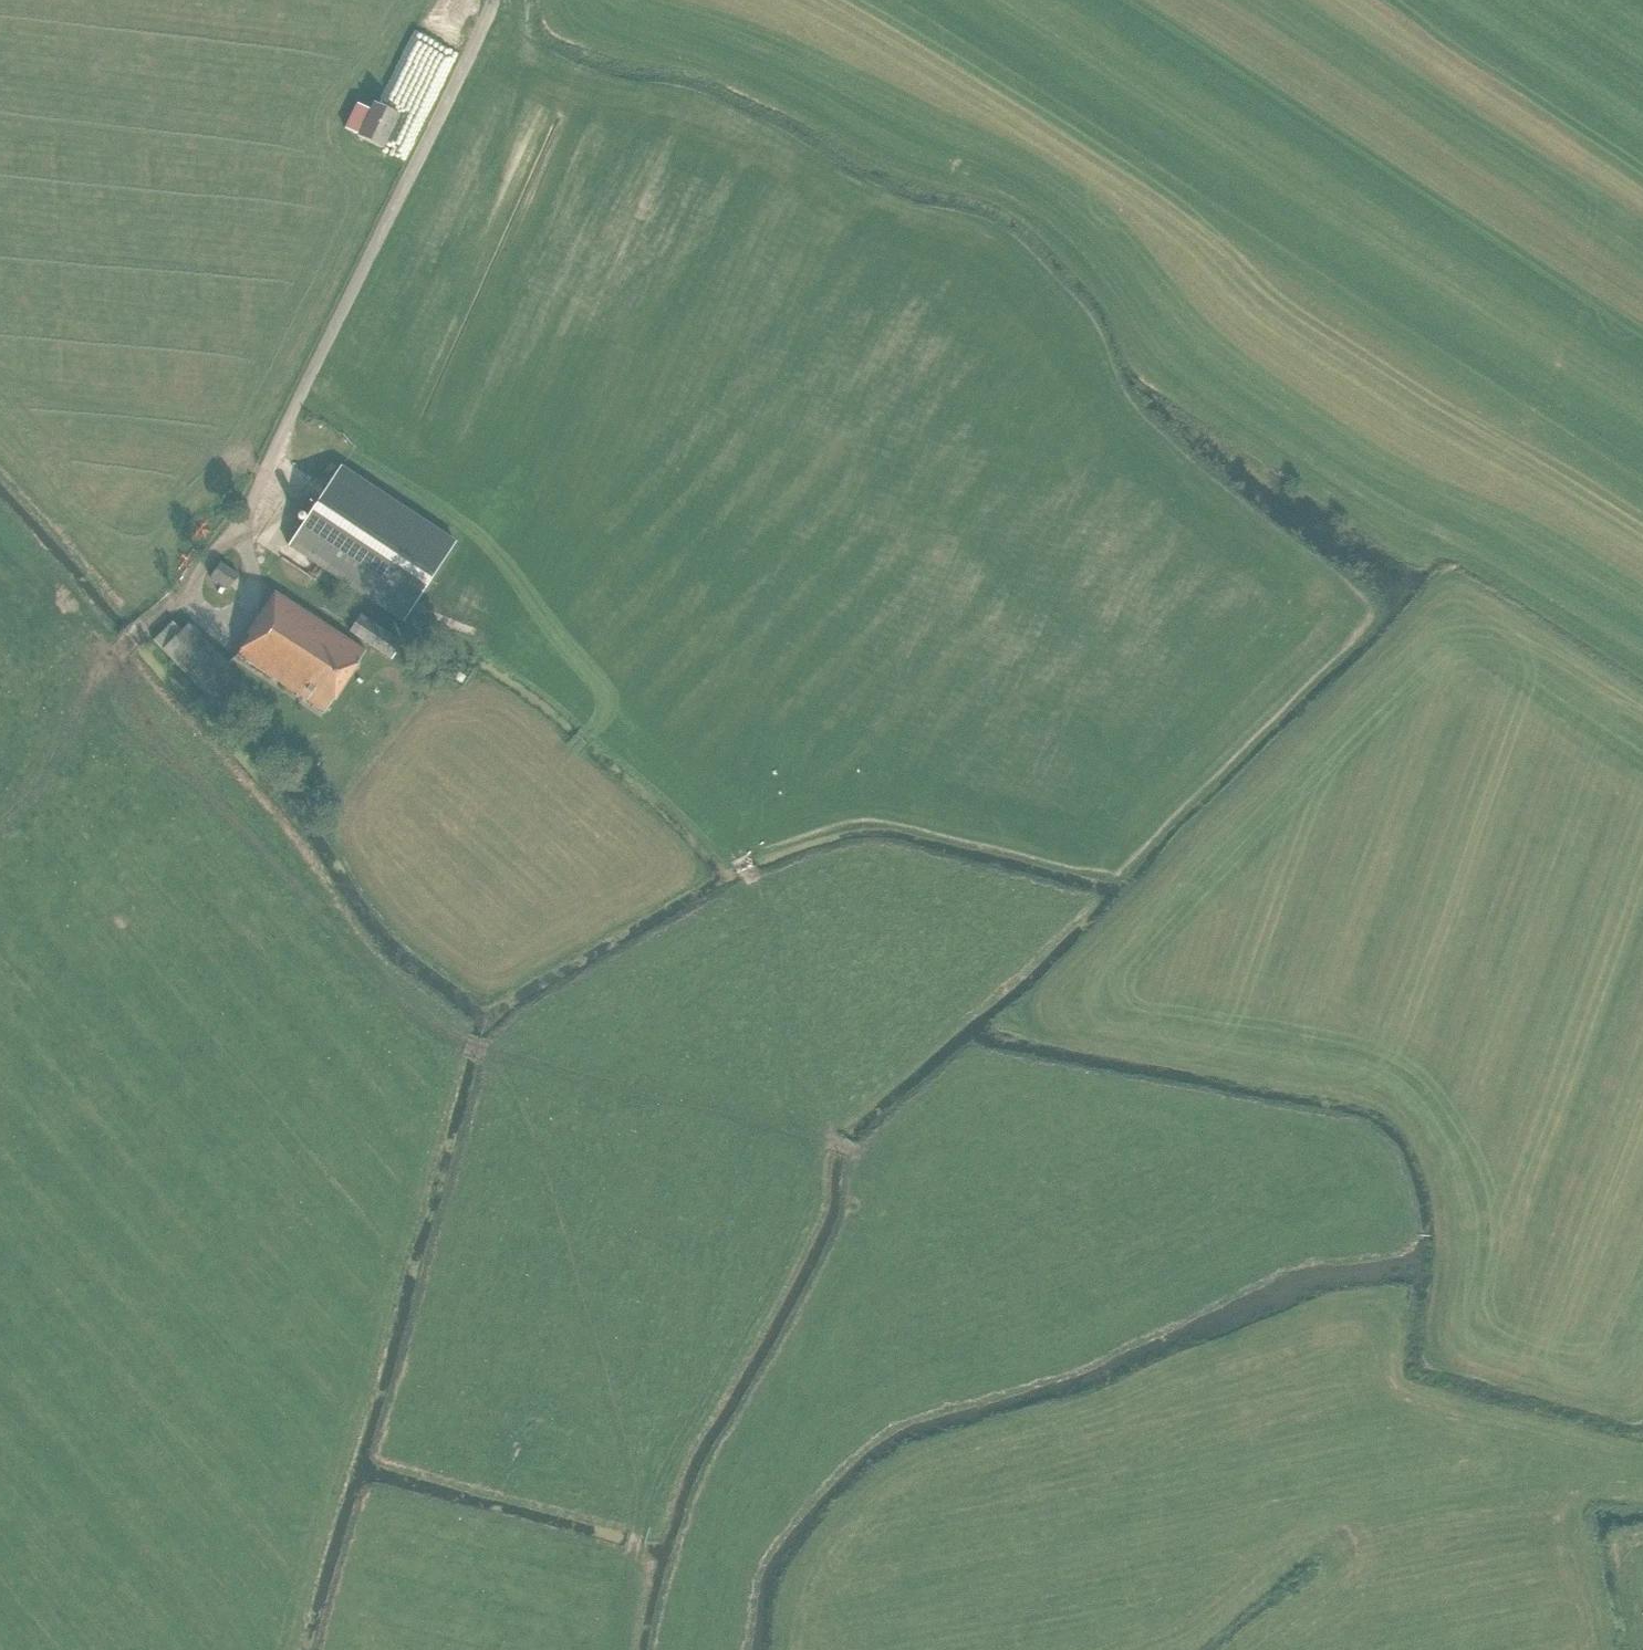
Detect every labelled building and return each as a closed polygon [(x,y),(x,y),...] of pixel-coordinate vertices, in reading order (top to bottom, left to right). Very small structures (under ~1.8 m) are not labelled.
[(345,129),(358,135),(357,136),(382,148),(399,114),(374,102),(370,109),(358,103),(345,129)] [(341,468),(290,545),(405,621),(455,544),(341,468)] [(238,575),(220,562),(210,578),(228,590),(238,575)] [(248,635),(249,636),(237,654),(325,712),(366,651),(275,591),(248,635)] [(403,643),(360,616),(348,631),(392,660),(403,643)] [(162,650),(226,715),(246,695),(222,670),(228,664),(188,623),(182,630),(173,621),(153,640),(162,650)]
